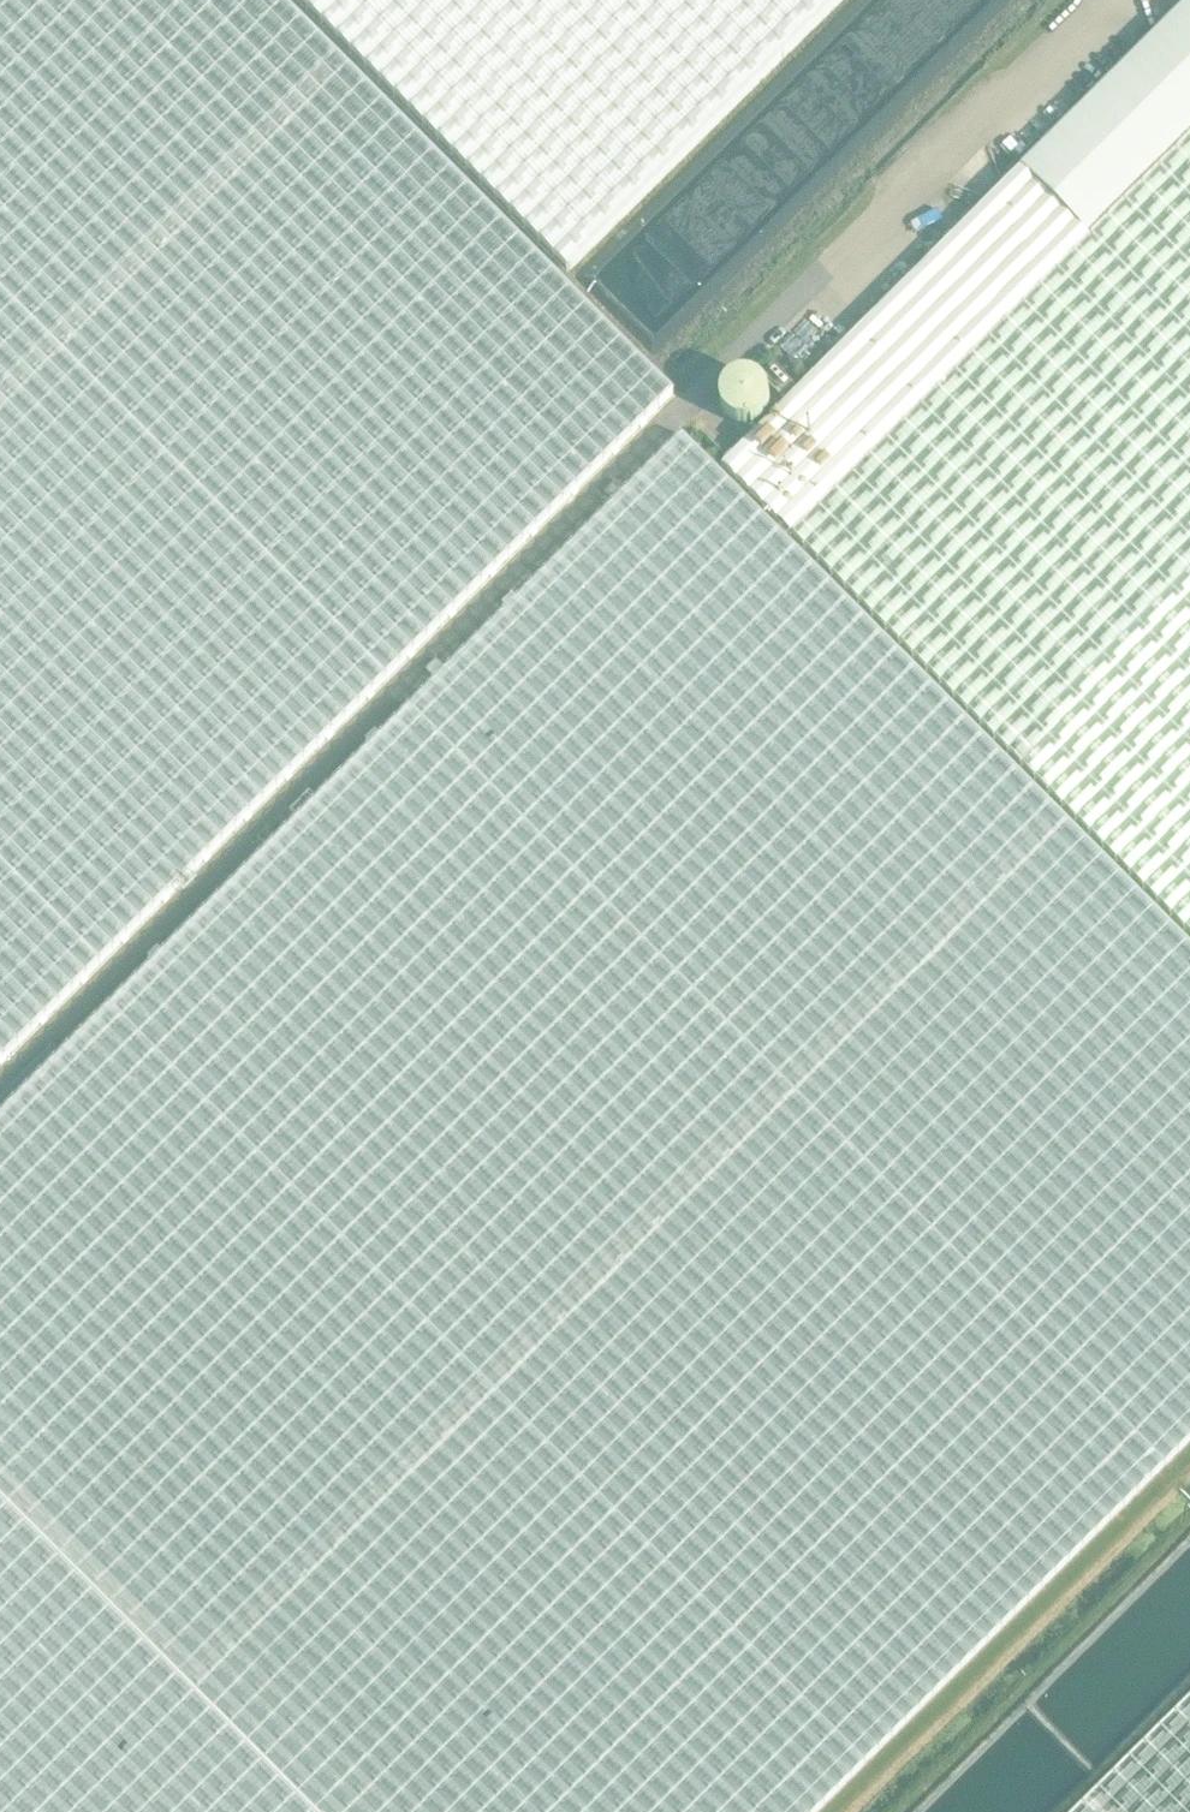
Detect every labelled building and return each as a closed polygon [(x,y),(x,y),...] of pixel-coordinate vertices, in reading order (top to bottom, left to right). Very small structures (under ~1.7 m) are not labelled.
[(674,396),(654,376),(279,0),(0,0),(0,1066),(674,396)] [(569,272),(844,0),(298,0),(569,272)] [(989,202),(723,466),(1189,935),(1189,2),(989,202)] [(720,398),(720,402),(720,405),(721,409),(723,413),(725,416),(727,419),(730,421),(733,423),(737,425),(741,426),(745,426),(748,426),(752,425),(756,424),(759,422),(762,419),(765,416),(767,413),(768,409),(769,406),(769,402),(769,398),(768,394),(767,391),(765,387),(762,384),(759,382),(756,380),(752,378),(749,377),(745,377),(741,377),(737,378),(733,380),(730,382),(727,384),(725,387),(723,391),(721,394),(720,398)] [(1189,1442),(1189,945),(683,437),(0,1118),(0,1811),(818,1811),(1189,1442)] [(616,482),(605,493),(610,497),(614,501),(624,491),(620,487),(616,482)] [(512,593),(502,603),(507,608),(517,598),(512,593)] [(437,660),(426,671),(431,676),(435,679),(445,669),(441,665),(437,660)] [(376,730),(366,739),(370,744),(380,734),(376,730)] [(269,829),(258,839),(262,843),(267,847),(277,837),(273,833),(269,829)] [(158,946),(148,956),(152,961),(162,951),(158,946)] [(1076,1811),(1189,1811),(1189,1699),(1076,1811)]
